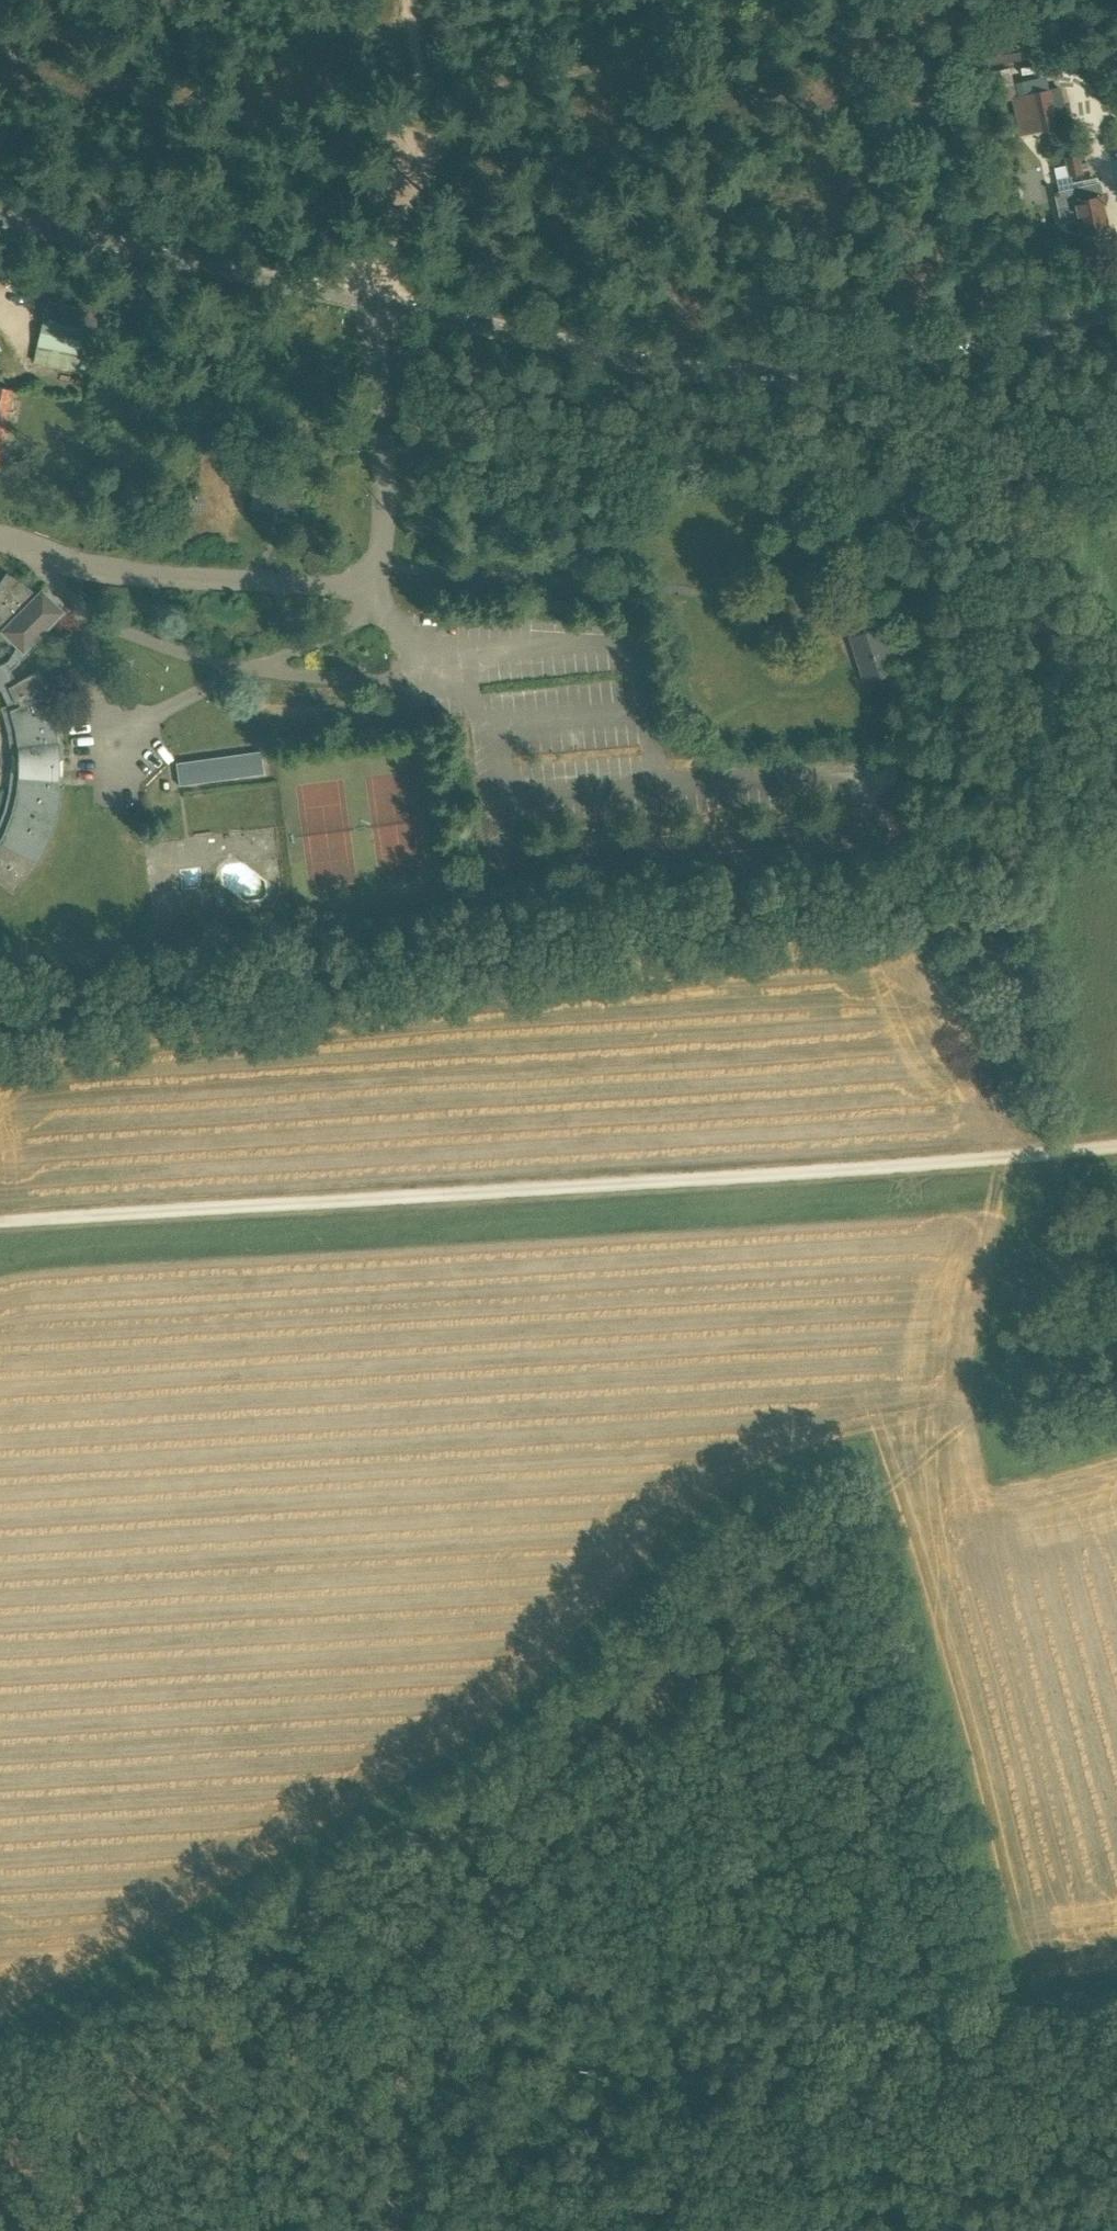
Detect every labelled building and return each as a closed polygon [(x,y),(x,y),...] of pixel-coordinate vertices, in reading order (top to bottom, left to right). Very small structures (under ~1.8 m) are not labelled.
[(996,102),(1012,98),(1020,136),(1060,128),(1053,89),(1017,97),(1011,67),(990,71),(996,102)] [(1069,176),(1083,174),(1079,155),(1065,158),(1069,176)] [(1098,183),(1072,188),(1055,192),(1061,223),(1079,220),(1082,234),(1109,229),(1102,197),(1101,198),(1098,183)] [(96,329),(57,321),(44,318),(38,345),(51,348),(90,356),(96,329)] [(17,393),(0,388),(0,467),(17,393)] [(10,646),(14,642),(27,655),(46,636),(43,632),(58,617),(30,589),(7,573),(0,583),(0,635),(10,646)] [(864,684),(897,672),(882,627),(849,638),(864,684)] [(59,787),(60,779),(60,771),(60,762),(60,754),(59,746),(58,738),(57,730),(55,722),(53,714),(51,706),(49,698),(38,672),(9,687),(17,703),(1,709),(6,723),(9,735),(10,746),(11,764),(11,776),(8,795),(4,811),(0,823),(0,882),(14,894),(30,870),(34,863),(39,866),(42,858),(46,851),(49,843),(52,836),(54,828),(57,820),(59,812),(60,804),(62,796),(63,788),(59,787)]
